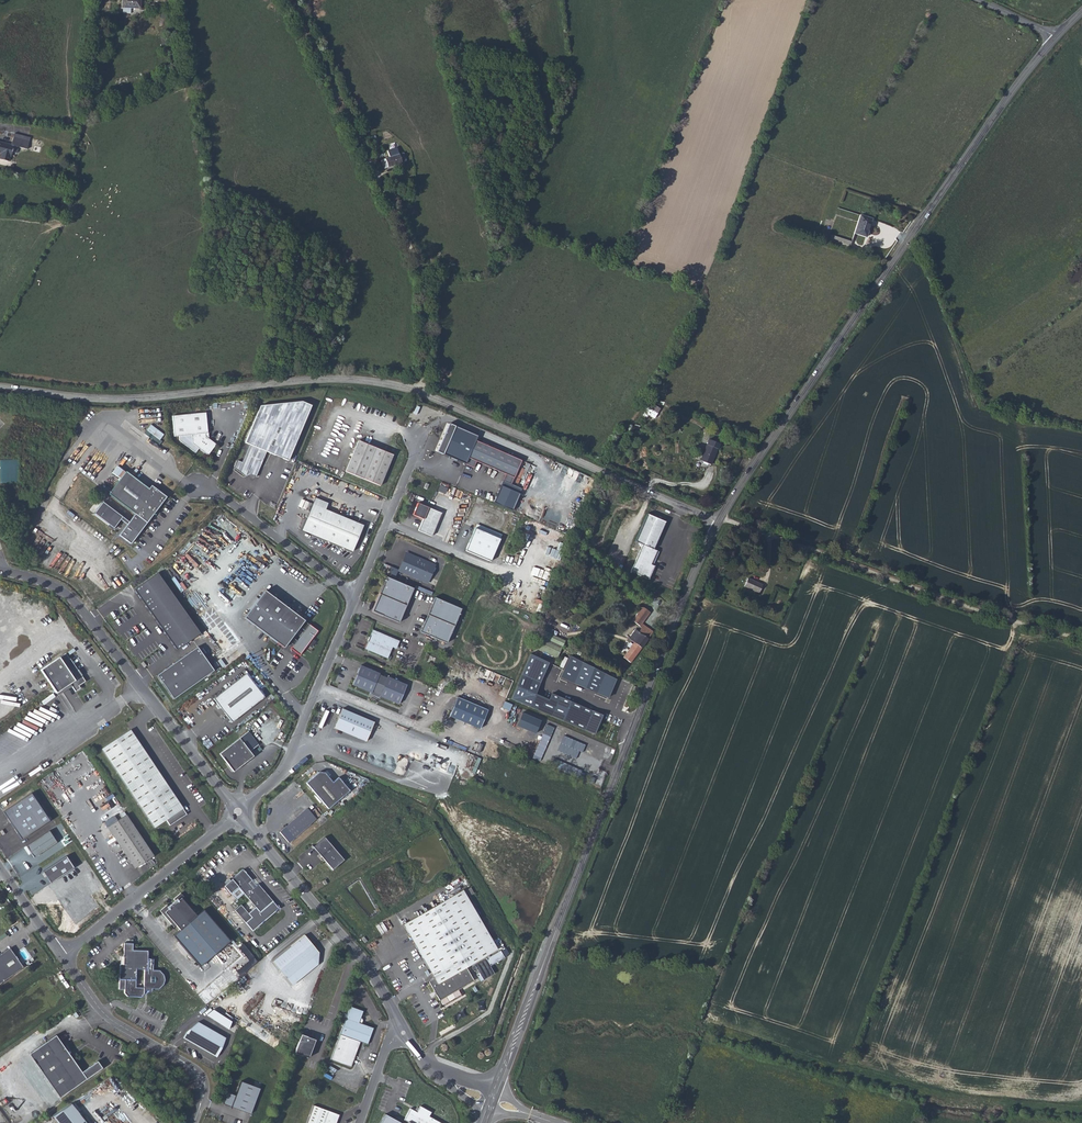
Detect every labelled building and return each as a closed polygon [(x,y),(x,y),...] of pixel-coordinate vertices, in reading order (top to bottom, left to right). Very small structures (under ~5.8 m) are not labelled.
[(122,8),(140,8),(140,0),(122,0),(122,8)] [(14,134),(11,145),(0,142),(0,153),(0,154),(0,159),(8,161),(10,156),(11,156),(12,152),(16,153),(18,147),(27,149),(30,138),(14,134)] [(403,153),(381,162),(384,169),(406,161),(403,153)] [(872,218),(861,214),(854,232),(866,236),(872,218)] [(660,408),(647,401),(641,411),(644,413),(642,416),(646,418),(648,415),(654,418),(660,408)] [(302,402),(261,405),(245,442),(249,444),(242,462),(238,460),(234,468),(246,477),(250,474),(256,477),(267,451),(288,461),(312,406),(302,402)] [(207,455),(216,444),(205,436),(205,434),(207,433),(205,413),(172,416),(174,437),(179,436),(191,435),(192,443),(198,448),(207,455)] [(435,451),(465,464),(475,440),(477,436),(447,423),(435,451)] [(148,428),(161,437),(164,435),(150,424),(148,428)] [(161,437),(148,428),(144,433),(159,445),(162,442),(160,440),(161,437)] [(195,453),(198,448),(192,443),(191,435),(179,436),(179,441),(195,453)] [(521,461),(475,440),(465,464),(473,468),(476,461),(505,475),(502,481),(511,484),(521,461)] [(358,441),(345,472),(380,486),(392,455),(358,441)] [(718,449),(706,444),(700,461),(711,465),(718,449)] [(125,471),(108,494),(135,514),(147,523),(166,497),(150,485),(148,489),(125,471)] [(81,474),(75,483),(83,489),(86,485),(92,490),(96,485),(81,474)] [(437,491),(444,494),(447,488),(440,484),(437,491)] [(314,498),(312,504),(324,509),(327,503),(314,498)] [(93,514),(113,529),(119,520),(121,518),(101,503),(93,514)] [(418,503),(413,515),(423,519),(418,531),(431,537),(441,514),(418,503)] [(312,504),(301,530),(351,552),(354,546),(352,545),(353,543),(355,544),(362,526),(324,509),(312,504)] [(665,521),(647,513),(635,541),(642,545),(631,571),(649,579),(655,566),(653,565),(651,564),(657,551),(653,549),(665,521)] [(147,523),(135,514),(128,523),(126,525),(119,535),(131,544),(147,523)] [(476,524),(465,550),(491,562),(502,535),(476,524)] [(434,566),(406,554),(399,570),(427,582),(434,566)] [(157,573),(133,590),(175,650),(199,634),(157,573)] [(413,588),(386,577),(371,611),(398,623),(403,612),(399,610),(404,598),(408,599),(413,588)] [(762,583),(747,577),(744,585),(759,591),(762,583)] [(304,621),(264,591),(244,618),(283,648),(304,621)] [(461,609),(434,597),(429,608),(433,610),(428,622),(424,621),(419,632),(446,643),(461,609)] [(399,610),(403,612),(408,599),(404,598),(399,610)] [(650,612),(642,607),(632,620),(640,626),(641,624),(650,612)] [(429,608),(424,621),(428,622),(433,610),(429,608)] [(222,650),(230,643),(216,625),(207,632),(222,650)] [(644,625),(642,628),(639,632),(635,629),(628,638),(634,643),(623,657),(630,663),(653,632),(644,625)] [(369,641),(368,641),(364,649),(387,659),(392,647),(394,648),(395,646),(397,647),(399,641),(373,630),(369,638),(371,638),(369,641)] [(196,648),(156,676),(173,699),(212,671),(196,648)] [(69,660),(65,654),(59,658),(40,670),(55,693),(69,684),(75,692),(80,689),(78,686),(85,682),(81,676),(80,676),(76,671),(77,671),(70,659),(69,660)] [(548,700),(535,694),(549,662),(530,654),(510,699),(594,735),(602,715),(551,693),(548,700)] [(560,678),(608,698),(616,679),(569,656),(560,678)] [(379,674),(360,665),(352,685),(371,692),(379,674)] [(263,698),(245,674),(212,698),(230,722),(263,698)] [(406,685),(387,677),(379,696),(398,704),(406,685)] [(487,710),(457,698),(449,717),(479,729),(487,710)] [(342,709),(334,728),(366,741),(374,722),(342,709)] [(541,720),(522,712),(516,726),(535,734),(541,720)] [(130,730),(102,749),(154,828),(166,820),(170,826),(186,814),(130,730)] [(257,744),(247,731),(232,745),(231,744),(219,754),(225,763),(227,762),(228,767),(232,772),(245,762),(245,763),(252,757),(248,752),(257,744)] [(318,773),(305,783),(328,810),(349,792),(338,778),(332,783),(324,773),(318,773)] [(2,813),(20,840),(48,821),(30,794),(2,813)] [(305,809),(279,832),(287,842),(314,819),(305,809)] [(107,828),(134,869),(153,857),(126,815),(107,828)] [(56,843),(49,831),(26,846),(33,858),(56,843)] [(324,837),(313,847),(333,870),(344,860),(324,837)] [(66,856),(43,871),(50,883),(73,868),(66,856)] [(243,870),(224,886),(231,894),(238,887),(260,912),(273,901),(258,884),(256,885),(253,888),(248,883),(252,880),(243,870)] [(467,897),(474,893),(470,888),(463,892),(462,890),(403,924),(434,978),(428,981),(439,1000),(474,981),(466,967),(497,949),(467,897)] [(195,909),(181,893),(173,899),(176,902),(169,908),(167,905),(160,911),(174,927),(176,925),(180,930),(173,936),(200,967),(230,941),(203,910),(196,915),(192,911),(195,909)] [(252,917),(241,905),(234,910),(245,923),(252,917)] [(272,962),(286,979),(311,958),(317,965),(318,964),(318,952),(304,935),(272,962)] [(133,943),(124,943),(123,956),(123,964),(120,964),(119,988),(125,988),(124,992),(127,996),(141,996),(144,993),(144,990),(152,991),(152,989),(159,989),(163,985),(165,980),(163,975),(159,971),(153,971),(153,959),(148,959),(148,951),(133,950),(133,943)] [(23,968),(10,948),(0,955),(0,983),(23,968)] [(494,964),(503,958),(499,951),(489,957),(494,964)] [(292,986),(317,965),(311,958),(286,979),(292,986)] [(363,1011),(350,1007),(330,1060),(351,1067),(360,1042),(367,1044),(373,1028),(358,1023),(363,1011)] [(231,1021),(213,1010),(206,1015),(228,1029),(231,1021)] [(222,1048),(225,1038),(198,1022),(186,1031),(183,1038),(216,1057),(222,1048)] [(301,1034),(295,1052),(309,1057),(315,1039),(301,1034)] [(55,1035),(46,1042),(55,1054),(64,1048),(55,1035)] [(55,1054),(46,1042),(29,1054),(60,1098),(102,1068),(97,1061),(81,1072),(64,1048),(55,1054)] [(250,1114),(260,1088),(240,1081),(235,1095),(227,1092),(223,1104),(250,1114)] [(58,1122),(86,1122),(70,1103),(53,1116),(58,1122)] [(306,1122),(336,1122),(339,1115),(313,1105),(306,1122)] [(404,1120),(407,1122),(441,1122),(429,1116),(431,1112),(420,1106),(416,1112),(410,1108),(404,1120)] [(385,1114),(380,1122),(401,1122),(385,1114)]
